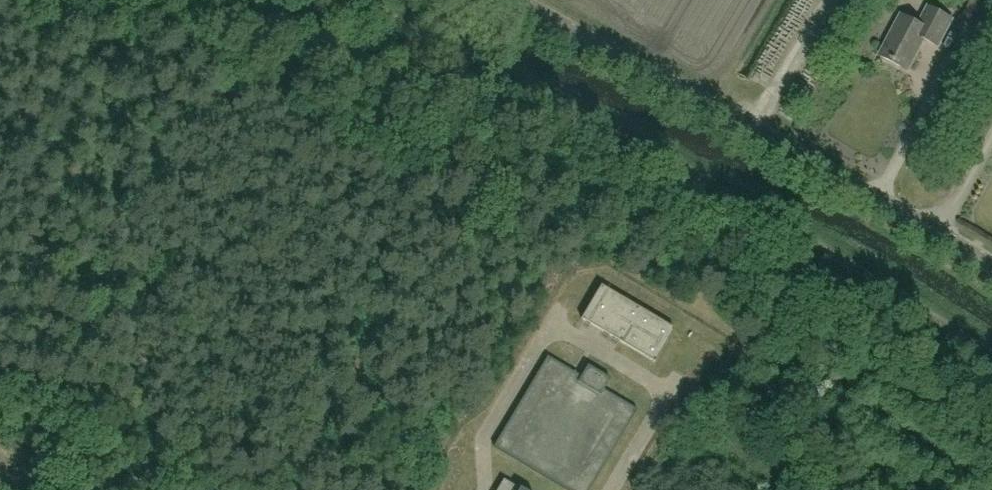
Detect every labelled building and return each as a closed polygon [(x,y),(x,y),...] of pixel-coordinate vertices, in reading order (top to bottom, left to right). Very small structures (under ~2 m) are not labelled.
[(950,19),(927,7),(917,24),(900,15),(878,56),(905,71),(922,39),(936,46),(950,19)] [(599,286),(579,319),(653,362),(672,329),(599,286)] [(635,411),(601,391),(608,379),(585,366),(578,377),(545,357),(492,447),(563,489),(587,489),(635,411)] [(518,488),(517,489),(501,480),(495,489),(520,489),(518,488)]
